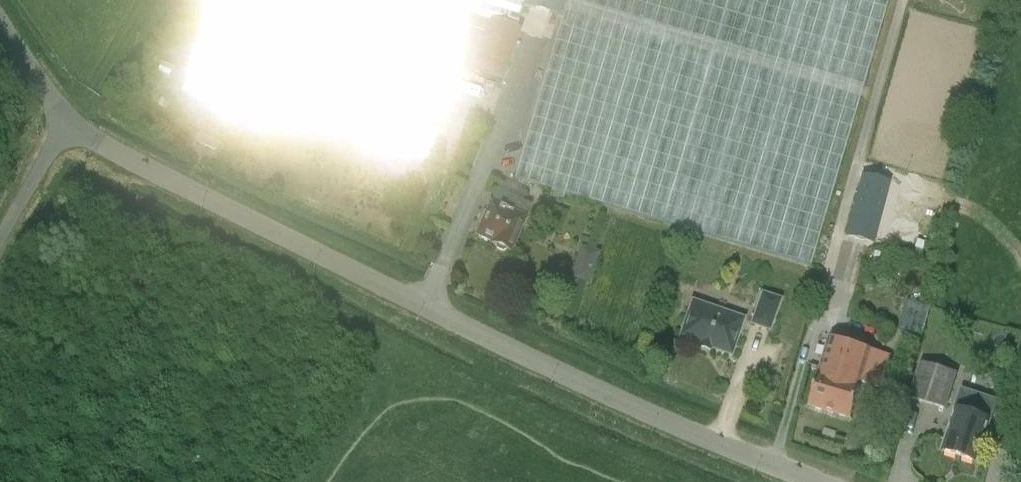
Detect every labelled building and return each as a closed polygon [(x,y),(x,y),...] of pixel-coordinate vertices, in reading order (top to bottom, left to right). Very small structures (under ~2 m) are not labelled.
[(486,17),(517,28),(524,6),(561,17),(514,180),(552,191),(550,196),(563,200),(564,194),(810,266),(888,0),(209,0),(183,92),(426,163),(468,17),(484,22),(486,17)] [(517,28),(486,17),(484,22),(469,68),(504,80),(521,30),(517,28)] [(873,244),(889,183),(862,175),(845,237),(873,244)] [(476,235),(491,242),(491,243),(496,245),(497,248),(502,250),(505,249),(511,252),(526,217),(532,202),(524,199),(523,202),(518,200),(518,199),(497,190),(492,202),(491,202),(476,235)] [(580,244),(573,279),(594,283),(601,248),(580,244)] [(780,299),(762,293),(752,324),(769,330),(780,299)] [(922,333),(931,306),(910,299),(900,326),(922,333)] [(680,337),(731,354),(743,319),(692,301),(680,337)] [(862,382),(880,388),(889,355),(872,350),(830,337),(810,406),(851,419),(862,382)] [(957,372),(921,361),(909,397),(946,409),(957,372)] [(962,388),(942,450),(977,462),(997,400),(962,388)]
